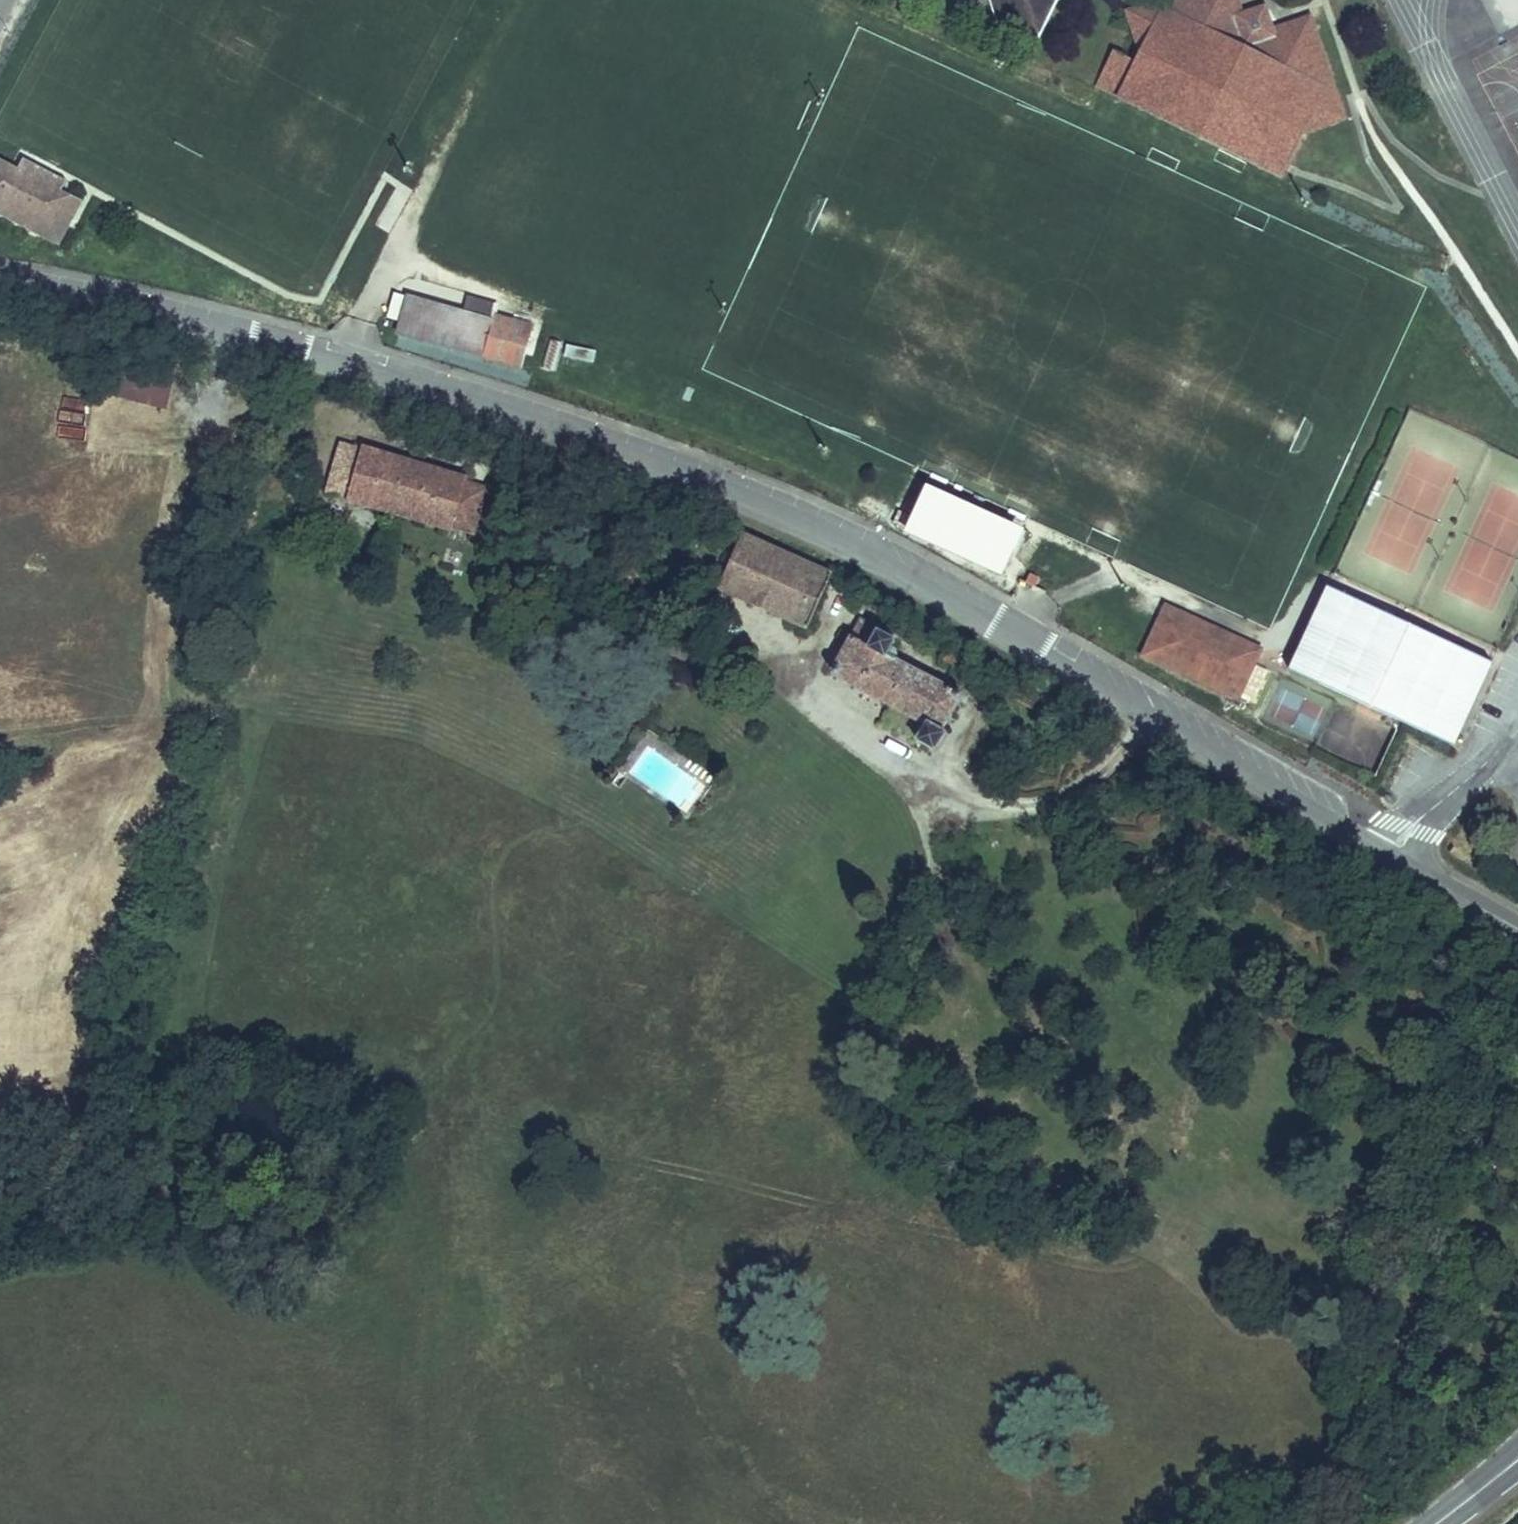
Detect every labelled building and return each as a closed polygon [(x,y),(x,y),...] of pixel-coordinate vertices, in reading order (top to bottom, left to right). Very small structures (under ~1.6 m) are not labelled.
[(1045,28),(1058,0),(1034,0),(1045,28)] [(1128,17),(1142,58),(1117,42),(1096,85),(1283,180),(1306,129),(1348,116),(1315,12),(1278,29),(1268,5),(1248,12),(1244,0),(1173,0),(1128,17)] [(1517,17),(1517,0),(1486,0),(1498,26),(1517,17)] [(79,202),(59,192),(65,180),(23,159),(17,170),(0,161),(0,213),(58,243),(79,202)] [(398,337),(521,372),(534,325),(496,314),(493,323),(410,296),(398,337)] [(592,363),(594,349),(565,345),(563,359),(592,363)] [(110,356),(98,394),(164,411),(176,374),(110,356)] [(470,481),(348,450),(333,498),(356,503),(354,509),(457,535),(457,530),(483,536),(493,493),(469,487),(470,481)] [(1005,536),(910,490),(893,527),(988,572),(1005,536)] [(803,549),(747,529),(724,578),(809,624),(840,570),(803,549)] [(1289,675),(1455,750),(1493,669),(1326,593),(1289,675)] [(1157,621),(1186,636),(1193,621),(1164,607),(1157,621)] [(891,637),(858,619),(831,668),(923,722),(914,738),(934,750),(944,733),(938,729),(958,692),(895,657),(891,637)] [(1170,660),(1165,669),(1231,702),(1248,667),(1212,649),(1219,635),(1193,621),(1186,636),(1157,621),(1144,647),(1170,660)] [(1219,635),(1212,649),(1248,667),(1256,653),(1219,635)] [(1165,669),(1170,660),(1144,647),(1140,656),(1165,669)] [(1398,731),(1334,702),(1312,750),(1376,779),(1398,731)]
